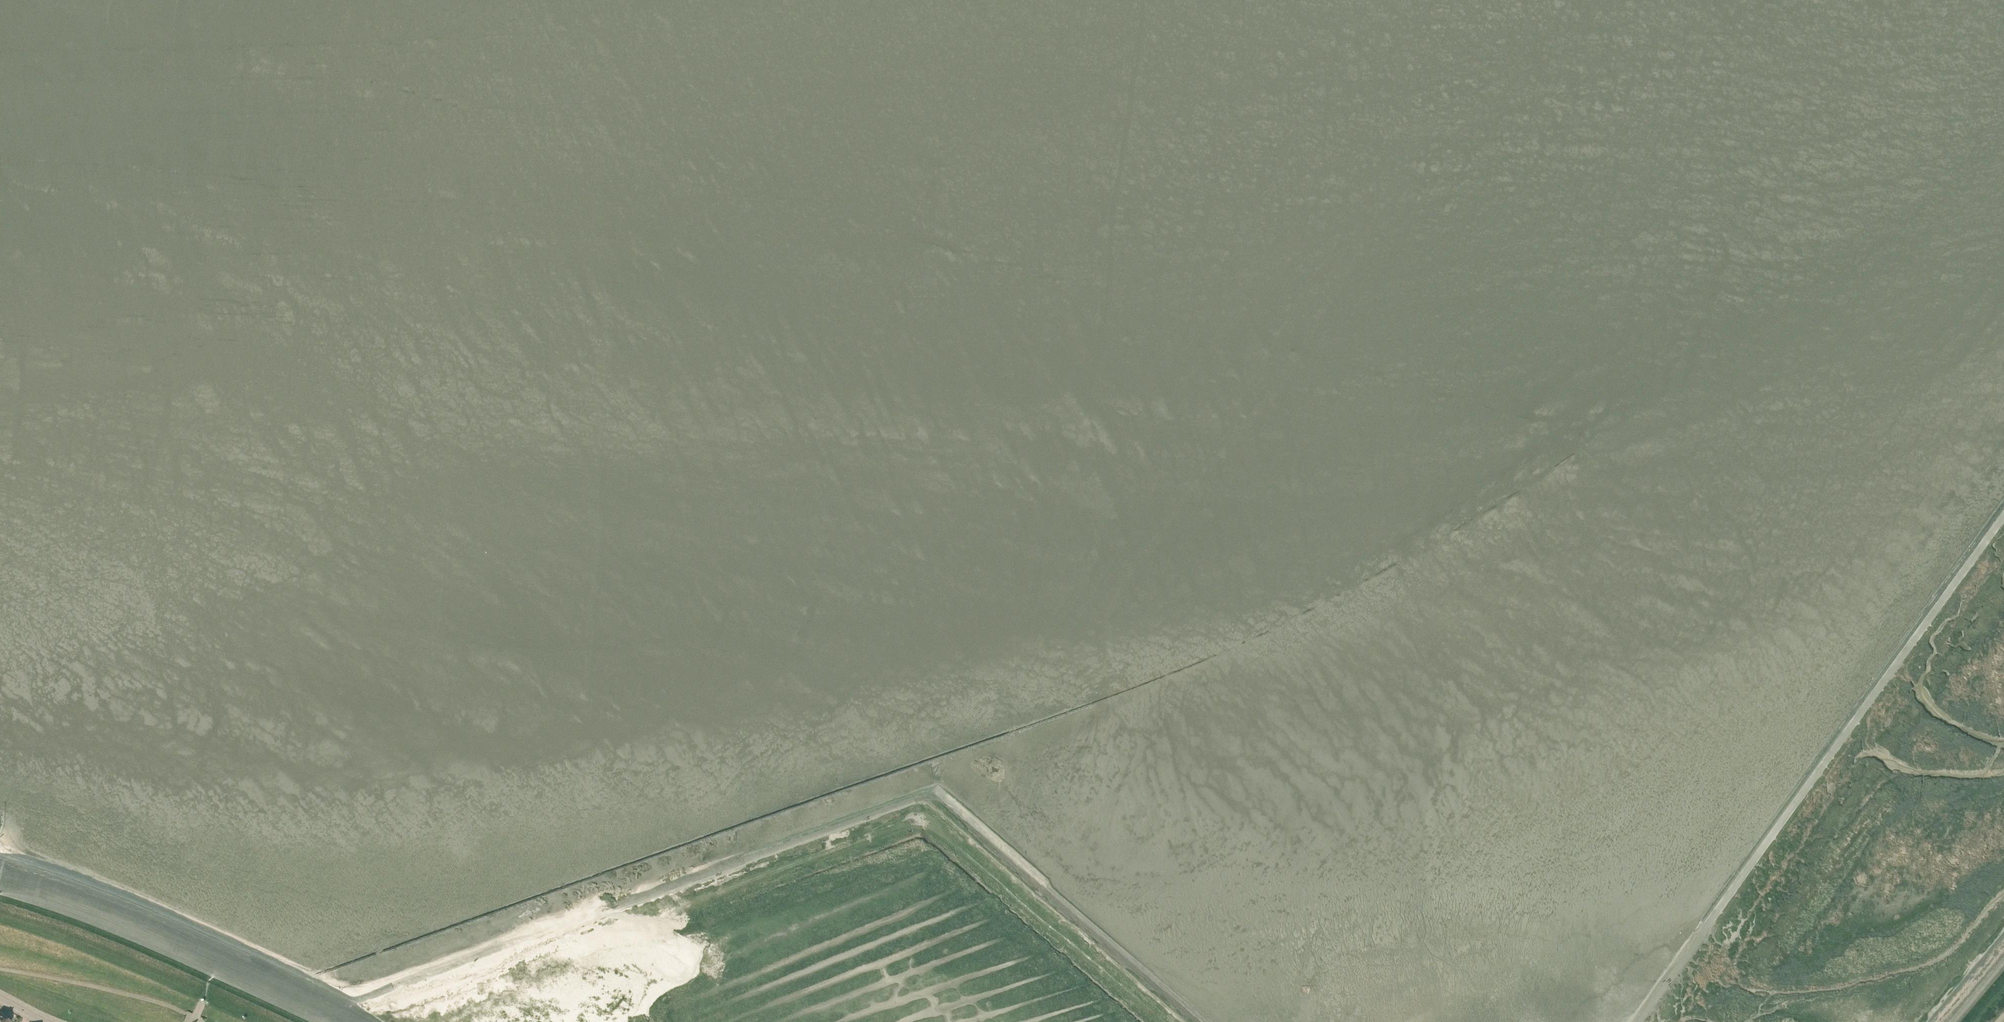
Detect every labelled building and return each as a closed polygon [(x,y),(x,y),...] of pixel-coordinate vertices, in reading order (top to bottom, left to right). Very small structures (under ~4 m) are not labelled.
[(0,1010),(0,1021),(8,1021),(10,1018),(0,1010)]
